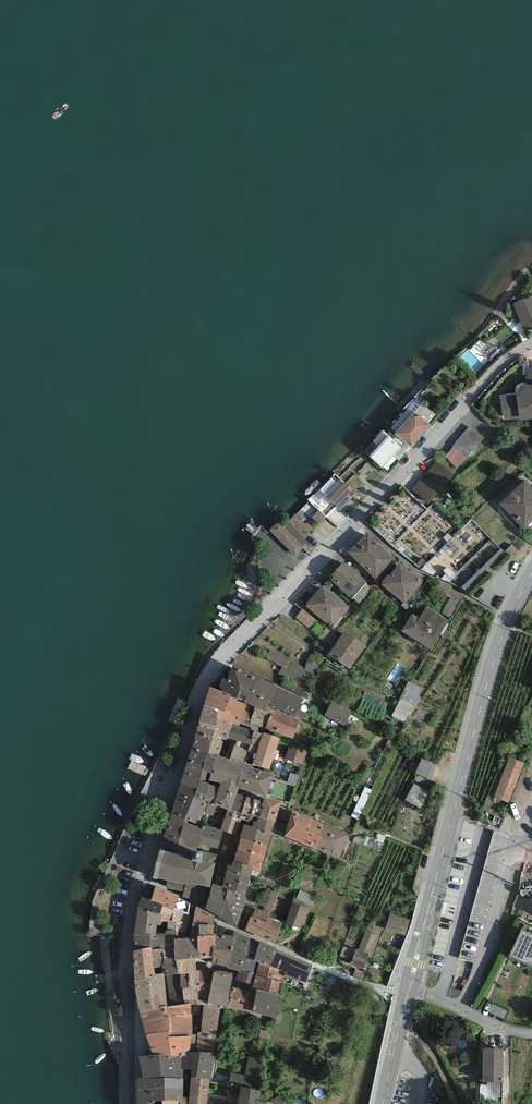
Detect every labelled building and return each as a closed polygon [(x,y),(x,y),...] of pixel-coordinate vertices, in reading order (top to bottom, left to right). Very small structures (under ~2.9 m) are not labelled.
[(513,305),(526,335),(531,332),(531,297),(513,305)] [(526,368),(526,383),(523,383),(519,384),(516,386),(515,389),(515,391),(516,393),(500,395),(503,421),(519,418),(519,420),(531,419),(531,368),(526,368)] [(412,447),(430,425),(428,423),(435,414),(421,402),(414,411),(395,434),(412,447)] [(467,458),(483,438),(469,426),(452,446),(454,447),(467,458)] [(402,447),(383,430),(373,441),(379,446),(370,457),(383,468),(402,447)] [(456,469),(467,458),(454,447),(446,457),(456,469)] [(429,504),(454,475),(437,460),(411,488),(429,504)] [(308,500),(309,501),(325,517),(326,518),(337,506),(341,510),(357,494),(345,482),(344,483),(335,474),(308,500)] [(531,522),(531,488),(524,480),(499,504),(524,530),(531,522)] [(325,517),(309,501),(296,515),(295,514),(288,521),(283,516),(269,530),(295,555),(308,542),(304,538),(325,517)] [(348,552),(376,579),(395,559),(367,532),(348,552)] [(368,582),(347,563),(345,565),(343,564),(332,575),(334,577),(331,580),(352,599),(368,582)] [(405,604),(423,582),(422,581),(425,576),(412,569),(410,572),(399,563),(381,585),(405,604)] [(464,595),(441,583),(437,590),(451,598),(460,602),(464,595)] [(306,605),(332,628),(350,607),(323,585),(306,605)] [(450,618),(460,602),(451,598),(441,613),(450,618)] [(430,650),(448,621),(426,607),(420,618),(413,614),(402,632),(430,650)] [(326,627),(303,608),(295,618),(319,636),(326,627)] [(339,637),(326,627),(319,636),(331,646),(339,637)] [(350,669),(366,646),(344,631),(328,654),(350,669)] [(304,668),(271,649),(266,658),(282,667),(278,673),(296,683),(300,676),(304,668)] [(322,664),(310,658),(304,668),(300,676),(311,681),(312,682),(322,664)] [(261,678),(233,666),(223,691),(231,694),(230,696),(244,702),(250,705),(261,678)] [(302,698),(311,681),(300,676),(296,683),(291,692),(302,698)] [(277,686),(261,678),(250,705),(256,707),(266,711),(267,707),(269,704),(277,686)] [(423,688),(409,681),(399,699),(400,699),(392,716),(404,722),(410,712),(412,713),(421,698),(419,696),(423,688)] [(223,691),(210,686),(204,704),(219,710),(216,719),(232,724),(239,727),(240,721),(244,723),(245,720),(250,705),(244,702),(230,696),(231,694),(223,691)] [(291,692),(277,686),(269,704),(295,716),(299,709),(304,699),(302,698),(291,692)] [(352,712),(331,701),(324,716),(345,726),(352,712)] [(219,710),(204,704),(195,734),(222,741),(222,739),(226,741),(227,738),(232,724),(216,719),(219,710)] [(300,720),(273,709),(267,707),(266,711),(256,707),(250,721),(250,723),(264,728),(293,739),(300,720)] [(310,714),(299,709),(295,716),(306,721),(310,714)] [(249,744),(254,731),(262,734),(263,733),(264,728),(250,723),(250,721),(245,720),(244,723),(240,721),(239,727),(232,724),(227,738),(237,741),(249,744)] [(262,734),(254,731),(249,744),(247,751),(256,754),(252,764),(269,770),(280,738),(263,733),(262,734)] [(223,741),(222,741),(195,734),(191,748),(217,755),(219,756),(223,741)] [(251,768),(252,764),(256,754),(247,751),(249,744),(237,741),(236,745),(234,745),(230,759),(243,765),(251,768)] [(286,759),(302,765),(308,749),(291,743),(286,759)] [(212,773),(217,755),(191,748),(188,761),(203,766),(202,770),(212,773)] [(236,787),(243,765),(230,759),(219,756),(217,755),(212,773),(209,780),(221,783),(218,788),(214,804),(216,805),(227,809),(231,810),(237,794),(237,792),(239,788),(236,787)] [(509,803),(524,763),(509,757),(494,798),(509,803)] [(431,781),(437,765),(421,759),(415,774),(431,781)] [(203,766),(188,761),(182,780),(180,783),(197,789),(194,797),(204,801),(209,786),(210,784),(208,783),(209,780),(212,773),(202,770),(203,766)] [(251,768),(243,765),(236,787),(239,788),(266,796),(273,775),(251,768)] [(299,776),(290,773),(287,782),(295,785),(299,776)] [(221,783),(209,780),(208,783),(210,784),(209,786),(204,801),(208,802),(204,812),(213,816),(216,805),(214,804),(218,788),(221,783)] [(194,797),(197,789),(180,783),(171,814),(185,819),(194,797)] [(420,809),(429,792),(414,783),(404,800),(420,809)] [(358,820),(371,790),(364,787),(351,816),(358,820)] [(241,823),(243,813),(241,813),(247,797),(237,794),(231,810),(227,809),(219,830),(223,831),(236,835),(241,823)] [(204,812),(208,802),(204,801),(194,797),(185,819),(189,821),(196,823),(199,816),(203,817),(204,812)] [(263,802),(247,797),(241,813),(243,813),(260,818),(263,806),(262,806),(263,802)] [(281,803),(265,797),(263,802),(262,806),(263,806),(260,818),(275,823),(281,803)] [(324,824),(292,810),(284,836),(318,849),(323,837),(319,836),(324,824)] [(267,847),(275,823),(260,818),(243,813),(241,823),(244,824),(241,838),(267,847)] [(185,819),(171,814),(160,849),(192,856),(193,851),(197,851),(200,844),(218,849),(223,831),(219,830),(202,826),(201,827),(187,823),(189,821),(185,819)] [(348,835),(324,824),(319,836),(323,837),(318,849),(339,859),(348,835)] [(260,873),(267,847),(241,838),(234,862),(254,867),(253,870),(260,873)] [(197,851),(193,851),(192,856),(160,849),(153,878),(167,880),(165,887),(184,891),(183,897),(207,902),(210,888),(211,883),(217,855),(200,850),(200,852),(197,851)] [(253,870),(254,867),(234,862),(232,862),(231,867),(228,866),(223,887),(223,889),(227,890),(245,895),(253,870)] [(279,880),(287,883),(293,865),(284,862),(279,880)] [(300,884),(312,888),(319,866),(308,862),(300,884)] [(215,918),(219,921),(227,890),(223,889),(223,887),(211,883),(210,888),(207,902),(205,910),(215,916),(215,918)] [(179,896),(156,887),(151,900),(164,905),(188,914),(190,904),(178,898),(179,896)] [(272,912),(278,892),(271,889),(264,909),(272,912)] [(300,889),(296,898),(314,906),(317,897),(300,889)] [(237,928),(245,895),(227,890),(219,921),(237,928)] [(151,900),(140,897),(137,910),(161,915),(160,921),(176,923),(189,925),(191,916),(188,914),(164,905),(151,900)] [(302,929),(308,908),(292,903),(285,924),(302,929)] [(214,921),(215,918),(215,916),(205,910),(202,909),(196,906),(192,926),(200,927),(199,936),(214,935),(214,925),(214,921)] [(252,917),(251,916),(245,930),(276,943),(281,930),(279,929),(282,923),(271,918),(271,916),(255,909),(252,917)] [(189,925),(176,923),(160,921),(161,915),(137,910),(133,951),(152,947),(152,949),(174,948),(175,939),(188,938),(189,925)] [(410,919),(390,913),(385,929),(405,936),(410,919)] [(260,942),(235,931),(233,935),(235,936),(232,951),(254,958),(260,942)] [(371,955),(378,936),(365,931),(358,950),(369,954),(371,955)] [(522,931),(510,957),(531,967),(531,935),(522,931)] [(216,934),(214,935),(199,936),(198,936),(198,952),(200,952),(200,958),(211,958),(212,949),(213,946),(215,946),(216,934)] [(233,935),(216,934),(215,946),(213,946),(212,949),(211,958),(213,958),(212,964),(228,967),(232,951),(235,936),(233,935)] [(198,936),(188,938),(175,939),(174,948),(175,960),(176,960),(196,959),(200,958),(200,952),(198,952),(198,936)] [(275,948),(275,947),(260,942),(254,958),(254,960),(259,962),(270,966),(275,948)] [(352,960),(356,951),(344,946),(340,956),(352,960)] [(152,949),(152,947),(133,951),(134,974),(134,981),(155,976),(155,975),(155,971),(152,949)] [(175,960),(174,948),(152,949),(155,971),(155,975),(164,974),(164,976),(177,975),(177,969),(176,960),(175,960)] [(294,956),(275,948),(270,966),(283,971),(286,972),(294,956)] [(364,969),(369,954),(358,950),(356,950),(356,951),(352,960),(351,964),(364,969)] [(254,958),(232,951),(228,967),(239,970),(234,988),(251,992),(252,987),(259,962),(254,960),(254,958)] [(313,965),(294,956),(286,972),(284,977),(299,982),(300,981),(306,983),(313,965)] [(196,968),(196,959),(176,960),(177,969),(177,975),(164,976),(167,1006),(191,1003),(191,1006),(199,1005),(200,971),(197,971),(196,968)] [(278,993),(283,971),(270,966),(259,962),(252,987),(278,993)] [(214,970),(200,969),(200,971),(199,1005),(204,1005),(208,1005),(208,1003),(214,970)] [(360,979),(363,972),(356,969),(353,976),(360,979)] [(234,974),(214,970),(208,1003),(221,1005),(228,1007),(232,987),(234,974)] [(164,974),(155,975),(155,976),(134,981),(140,1013),(167,1006),(164,976),(164,974)] [(234,988),(232,987),(228,1007),(252,1012),(256,993),(251,992),(234,988)] [(280,996),(257,990),(256,993),(252,1012),(275,1018),(280,996)] [(167,1006),(140,1013),(146,1035),(168,1031),(169,1035),(191,1034),(192,1035),(191,1006),(191,1003),(167,1006)] [(214,1053),(221,1005),(208,1003),(208,1005),(204,1005),(201,1032),(197,1032),(197,1035),(192,1035),(191,1034),(190,1052),(214,1053)] [(190,1052),(191,1034),(169,1035),(168,1031),(146,1035),(153,1055),(162,1054),(163,1057),(182,1056),(182,1053),(190,1052)] [(483,1048),(482,1082),(482,1085),(480,1085),(480,1103),(503,1103),(503,1082),(504,1049),(483,1048)] [(214,1053),(190,1052),(182,1053),(182,1056),(181,1070),(184,1070),(191,1070),(191,1078),(210,1080),(211,1080),(214,1053)] [(148,1056),(138,1056),(143,1078),(150,1078),(164,1078),(183,1079),(184,1070),(181,1070),(182,1056),(163,1057),(162,1054),(153,1055),(148,1056)] [(266,1061),(248,1057),(245,1075),(231,1073),(229,1085),(240,1087),(261,1091),(266,1061)] [(137,1078),(137,1103),(153,1103),(153,1101),(162,1100),(164,1100),(164,1078),(150,1078),(143,1078),(137,1078)] [(183,1079),(164,1078),(164,1100),(179,1100),(183,1100),(183,1096),(183,1079)] [(210,1080),(191,1078),(190,1097),(183,1096),(183,1100),(179,1100),(179,1103),(207,1103),(210,1080)] [(240,1087),(237,1103),(267,1103),(268,1099),(260,1098),(261,1091),(240,1087)] [(295,1097),(276,1093),(274,1103),(293,1103),(295,1097)]
